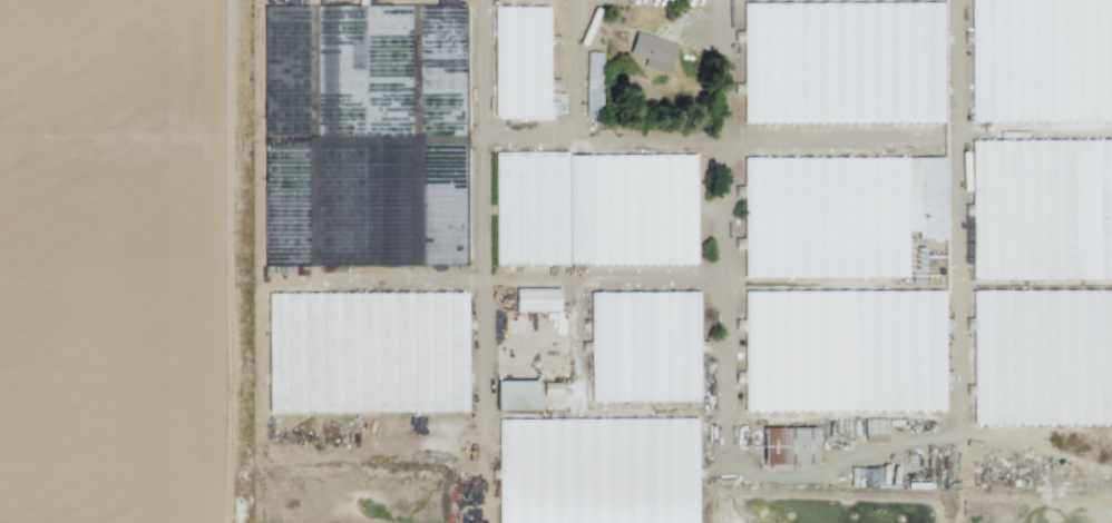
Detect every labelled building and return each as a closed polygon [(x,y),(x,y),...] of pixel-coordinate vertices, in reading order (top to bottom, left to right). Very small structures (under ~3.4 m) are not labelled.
[(948,0),(949,118),(750,116),(748,0),(948,0)] [(974,115),(973,0),(1111,0),(1111,113),(974,115)] [(556,115),(504,116),(503,4),(554,6),(556,115)] [(641,67),(666,75),(676,45),(635,32),(627,54),(643,59),(641,67)] [(607,111),(592,111),(592,50),(607,51),(607,111)] [(976,138),(1111,137),(1111,278),(978,279),(976,138)] [(701,150),(703,262),(504,264),(501,151),(701,150)] [(949,155),(952,240),(921,240),(921,229),(911,229),(911,273),(765,277),(769,156),(949,155)] [(470,287),(470,405),(272,407),(273,289),(470,287)] [(564,287),(564,310),(546,310),(546,324),(520,324),(520,288),(564,287)] [(977,288),(1111,289),(1111,426),(978,425),(977,288)] [(705,289),(710,403),(597,401),(595,289),(705,289)] [(949,409),(751,412),(749,289),(950,289),(949,409)] [(540,408),(501,409),(501,377),(540,378),(540,408)] [(542,383),(542,395),(559,395),(560,383),(542,383)] [(703,415),(705,522),(507,522),(505,415),(703,415)] [(862,420),(863,442),(885,441),(884,419),(862,420)] [(819,427),(820,466),(771,465),(770,427),(819,427)]
